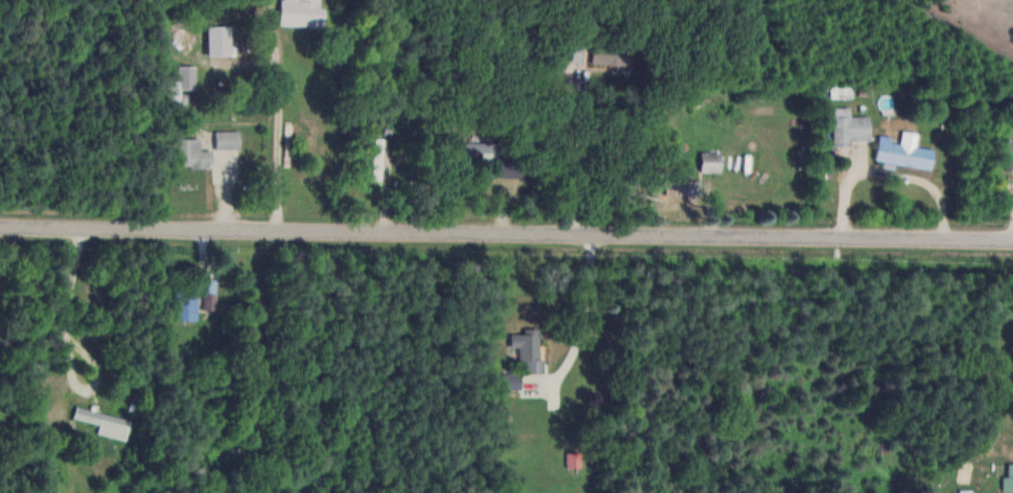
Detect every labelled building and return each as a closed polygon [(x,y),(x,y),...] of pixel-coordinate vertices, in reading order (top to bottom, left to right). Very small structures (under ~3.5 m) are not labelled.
[(325,27),(326,6),(321,6),(322,0),(283,0),(282,25),(325,27)] [(565,39),(565,61),(584,62),(585,39),(565,39)] [(594,64),(633,64),(633,43),(594,42),(594,64)] [(871,115),(852,115),(852,107),(835,107),(835,144),(853,144),(853,141),(871,141),(871,115)] [(241,149),(241,130),(216,130),(216,149),(241,149)] [(933,168),(936,144),(918,142),(920,132),(903,130),(902,142),(879,139),(876,160),(933,168)] [(202,138),(175,138),(175,167),(213,167),(213,150),(202,150),(202,138)] [(495,142),(458,142),(458,155),(495,155),(495,142)] [(723,172),(723,151),(702,151),(702,172),(723,172)] [(175,287),(175,320),(198,320),(198,287),(175,287)] [(218,295),(205,295),(205,310),(218,310),(218,295)] [(512,346),(522,346),(522,372),(542,372),(541,329),(512,330),(512,346)] [(521,374),(504,374),(504,388),(521,388),(521,374)] [(79,408),(77,419),(100,424),(98,434),(129,442),(134,421),(79,408)] [(583,466),(583,451),(568,451),(568,466),(583,466)] [(1009,463),(1009,475),(1004,475),(1004,491),(1012,491),(1012,463),(1009,463)]
